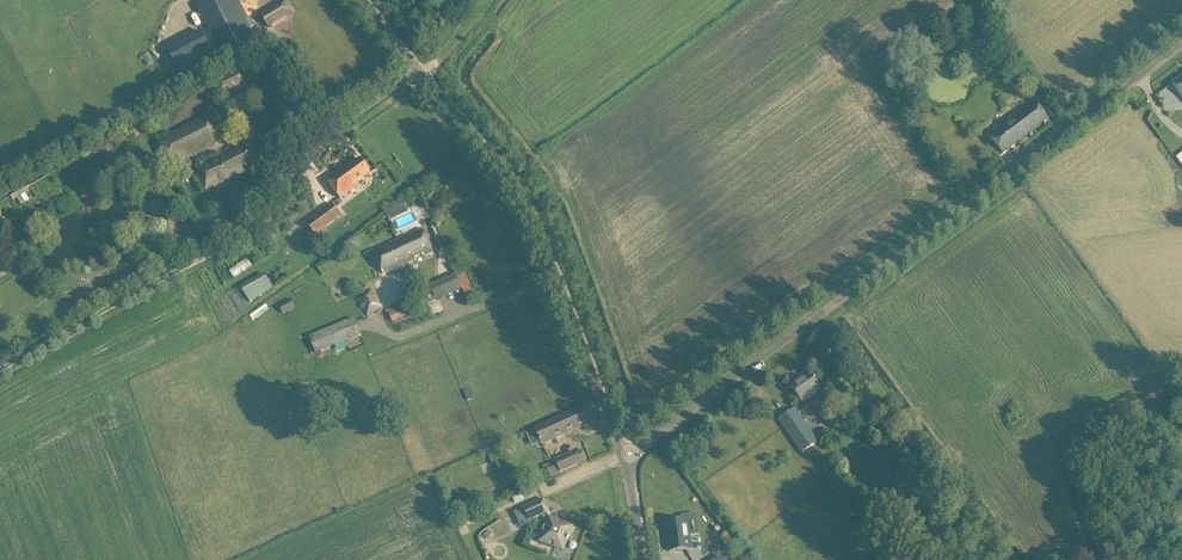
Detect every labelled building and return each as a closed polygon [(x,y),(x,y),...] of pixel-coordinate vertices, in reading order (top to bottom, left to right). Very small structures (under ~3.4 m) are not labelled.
[(256,36),(236,0),(210,0),(198,6),(224,53),(256,36)] [(262,14),(269,27),(286,18),(278,4),(262,14)] [(211,60),(197,32),(168,47),(182,75),(211,60)] [(258,65),(267,68),(271,57),(262,54),(258,65)] [(238,72),(218,82),(225,94),(244,84),(238,72)] [(1015,90),(1027,80),(1021,72),(1008,82),(1015,90)] [(1173,83),(1181,96),(1181,77),(1173,83)] [(998,128),(989,134),(1003,154),(1007,151),(1012,148),(1048,120),(1035,102),(1018,115),(999,130),(998,128)] [(219,142),(208,118),(160,142),(172,165),(219,142)] [(262,162),(251,141),(196,169),(206,190),(212,187),(213,187),(262,162)] [(327,180),(340,199),(358,186),(356,183),(371,172),(361,159),(346,170),(344,167),(327,180)] [(457,172),(454,183),(463,185),(466,174),(457,172)] [(16,195),(22,204),(31,198),(25,189),(16,195)] [(393,219),(391,213),(404,203),(401,199),(385,212),(387,215),(389,220),(393,219)] [(315,235),(341,216),(333,204),(307,224),(315,235)] [(398,240),(408,263),(416,260),(415,256),(422,253),(424,256),(433,252),(423,229),(398,240)] [(383,274),(408,263),(398,240),(374,250),(383,274)] [(248,259),(230,269),(234,277),(253,267),(248,259)] [(264,274),(241,288),(250,304),(273,290),(264,274)] [(430,288),(422,292),(428,305),(443,298),(436,284),(430,287),(430,288)] [(371,291),(357,299),(367,316),(381,308),(371,291)] [(290,298),(278,305),(283,314),(295,308),(290,298)] [(399,306),(388,312),(393,322),(413,313),(408,303),(405,304),(399,306)] [(354,319),(310,337),(316,353),(361,335),(354,319)] [(815,382),(816,381),(815,379),(814,380),(808,371),(807,371),(807,372),(799,377),(801,381),(792,387),(803,403),(811,398),(814,403),(824,396),(818,387),(819,387),(815,382)] [(588,405),(535,428),(542,444),(595,421),(588,405)] [(795,408),(779,419),(802,452),(818,442),(795,408)] [(877,422),(872,429),(883,438),(889,430),(877,422)] [(550,477),(560,472),(579,463),(574,452),(555,460),(557,465),(547,469),(550,477)] [(515,468),(505,477),(512,483),(521,474),(515,468)] [(542,514),(546,523),(538,541),(563,551),(573,526),(549,517),(547,512),(549,511),(544,499),(523,508),(524,509),(515,513),(521,527),(532,523),(531,519),(542,514)] [(687,520),(665,523),(667,539),(668,539),(670,552),(691,549),(687,520)] [(862,537),(856,541),(864,552),(870,548),(862,536),(862,537)]
